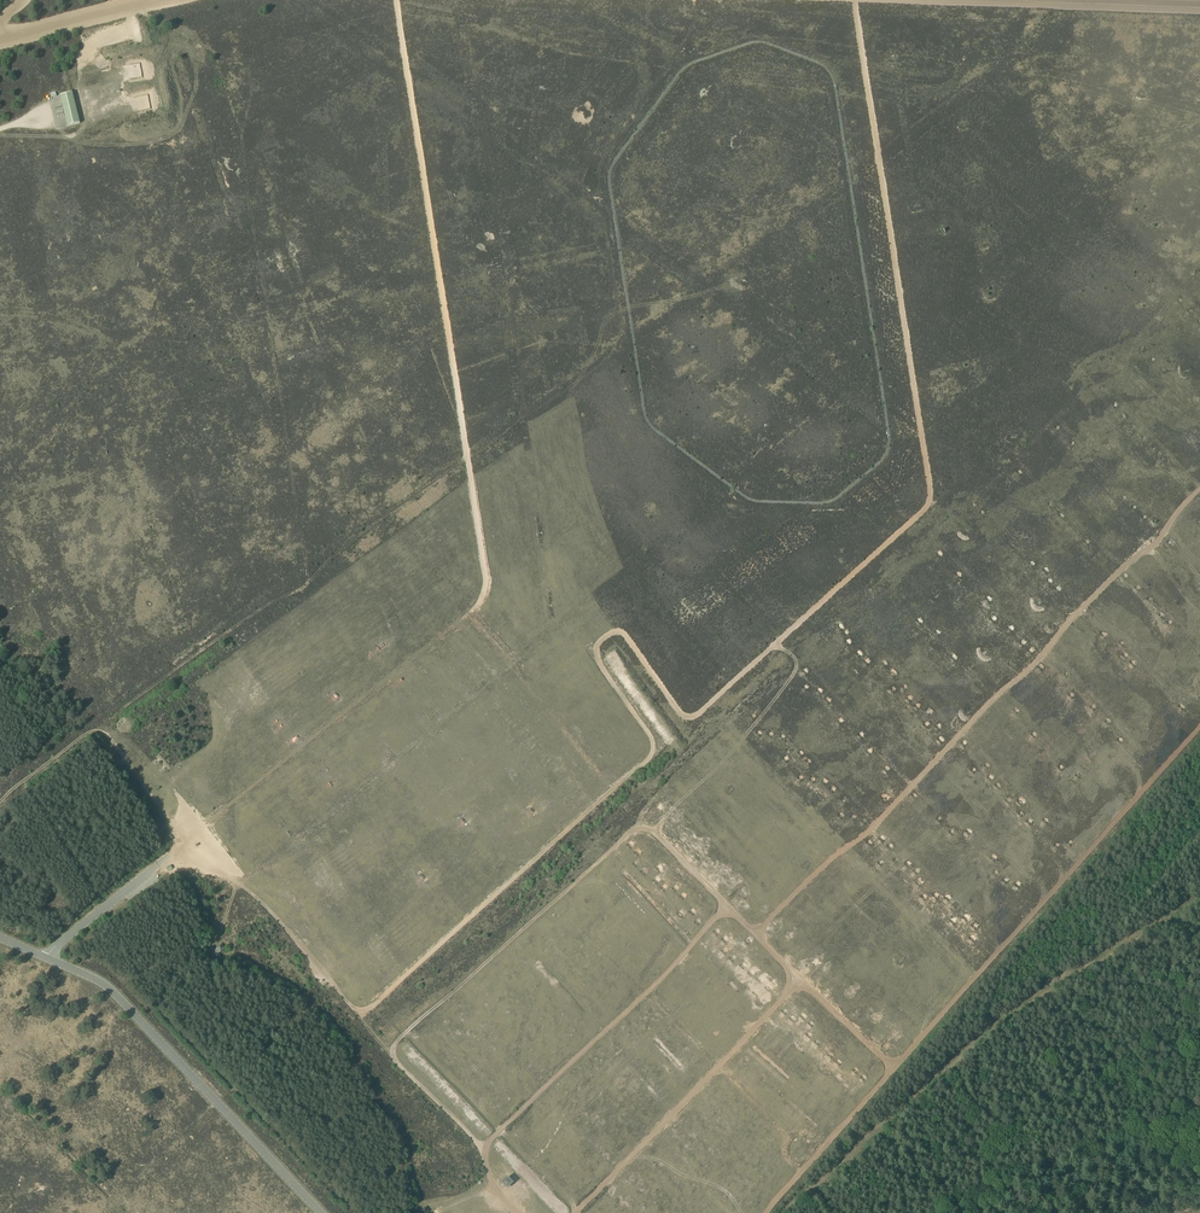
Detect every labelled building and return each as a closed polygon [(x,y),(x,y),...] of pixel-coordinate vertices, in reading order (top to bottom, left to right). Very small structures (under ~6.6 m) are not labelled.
[(941,582),(949,589),(952,585),(944,578),(941,582)] [(793,768),(797,765),(793,760),(789,764),(793,768)] [(812,791),(822,798),(826,793),(816,785),(812,791)] [(874,841),(868,846),(876,855),(882,849),(874,841)] [(507,1177),(502,1183),(507,1188),(513,1183),(507,1177)]
